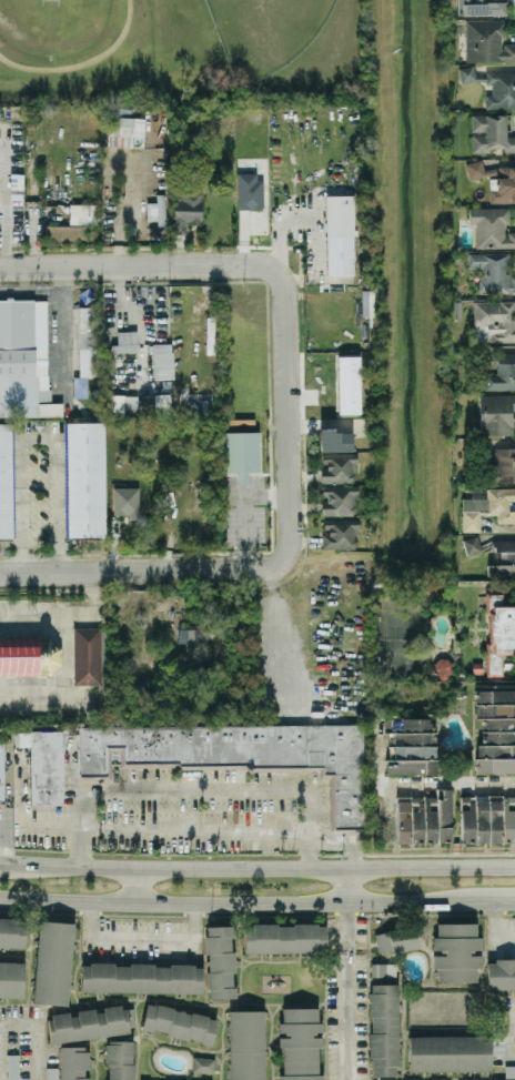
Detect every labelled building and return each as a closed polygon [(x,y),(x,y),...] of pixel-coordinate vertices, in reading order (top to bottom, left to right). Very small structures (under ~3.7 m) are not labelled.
[(505,0),(458,0),(458,15),(505,14),(505,0)] [(514,62),(514,43),(502,43),(502,39),(505,39),(505,20),(466,19),(465,61),(514,62)] [(514,108),(514,71),(485,72),(486,84),(491,84),(492,94),(485,94),(485,108),(514,108)] [(471,114),(472,133),(471,133),(472,152),(490,152),(490,147),(505,147),(505,151),(514,151),(514,135),(506,136),(506,114),(471,114)] [(106,146),(144,147),(145,117),(108,116),(106,146)] [(482,167),(482,161),(466,161),(467,178),(488,177),(489,203),(514,202),(514,166),(482,167)] [(237,209),(263,209),(263,179),(256,179),(256,172),(237,172),(237,209)] [(201,224),(202,188),(175,186),(173,233),(185,234),(185,223),(201,224)] [(147,220),(157,220),(157,226),(166,226),(165,193),(156,194),(157,202),(146,202),(147,220)] [(353,274),(324,273),(325,194),(353,194),(353,274)] [(69,224),(97,224),(97,203),(69,204),(69,224)] [(514,247),(514,232),(507,232),(507,207),(468,208),(469,224),(475,224),(475,248),(514,247)] [(87,240),(86,225),(46,225),(46,240),(87,240)] [(468,253),(468,268),(479,268),(480,293),(514,292),(514,276),(510,276),(509,252),(468,253)] [(38,416),(37,388),(47,388),(47,299),(0,300),(0,416),(38,416)] [(514,300),(473,301),(474,325),(488,325),(488,342),(514,342),(514,313),(514,300)] [(79,376),(99,376),(97,306),(78,307),(79,376)] [(137,351),(137,330),(117,331),(117,344),(110,344),(111,352),(137,351)] [(173,379),(172,343),(153,343),(153,379),(173,379)] [(496,353),(497,373),(485,373),(485,390),(514,389),(514,352),(496,353)] [(339,414),(361,413),(359,355),(337,356),(339,414)] [(39,416),(62,415),(62,402),(51,403),(51,389),(38,390),(39,416)] [(155,414),(171,413),(170,393),(154,394),(155,414)] [(479,434),(513,435),(513,410),(514,410),(514,394),(479,394),(479,434)] [(103,422),(104,534),(69,535),(67,423),(103,422)] [(11,536),(0,536),(0,423),(11,423),(11,536)] [(352,430),(319,430),(319,451),(352,450),(352,430)] [(225,471),(224,431),(259,431),(260,470),(225,471)] [(514,482),(514,448),(491,448),(492,483),(514,482)] [(321,483),(354,482),(354,472),(357,472),(357,452),(320,453),(321,483)] [(358,485),(321,485),(322,498),(320,498),(321,515),(358,515),(358,485)] [(113,487),(113,517),(139,516),(138,487),(113,487)] [(462,531),(479,531),(479,512),(496,512),(496,522),(514,522),(514,488),(487,488),(487,498),(462,498),(462,531)] [(322,548),(355,549),(356,534),(359,534),(359,519),(322,518),(322,548)] [(463,538),(466,555),(481,552),(478,536),(463,538)] [(493,540),(493,551),(500,551),(500,564),(487,565),(487,576),(514,576),(514,540),(493,540)] [(500,673),(501,654),(511,654),(511,650),(514,650),(514,606),(489,606),(488,673),(500,673)] [(207,642),(206,623),(178,624),(178,643),(207,642)] [(101,684),(73,684),(73,627),(101,627),(101,684)] [(50,674),(0,675),(0,637),(49,636),(61,645),(60,663),(50,674)] [(476,690),(476,717),(482,717),(483,744),(476,744),(476,772),(514,772),(514,689),(476,690)] [(386,773),(437,773),(437,718),(390,718),(390,759),(386,759),(386,773)] [(79,727),(79,780),(111,780),(111,767),(179,766),(179,768),(249,768),(249,770),(319,770),(319,777),(330,777),(331,828),(364,828),(363,726),(79,727)] [(30,730),(62,730),(62,804),(54,805),(54,808),(32,808),(32,805),(30,805),(30,746),(13,746),(13,733),(30,733),(30,730)] [(396,842),(396,796),(436,796),(436,788),(451,788),(451,841),(432,841),(432,842),(396,842)] [(514,842),(514,796),(502,796),(502,795),(474,795),(474,796),(461,796),(461,842),(514,842)] [(0,918),(0,946),(25,947),(26,919),(0,918)] [(33,1001),(39,920),(73,923),(68,1003),(33,1001)] [(244,925),(244,953),(326,952),(325,923),(244,925)] [(476,982),(476,968),(481,968),(481,935),(476,935),(476,923),(434,923),(434,952),(433,952),(432,968),(437,968),(437,981),(476,982)] [(374,932),(378,953),(421,945),(417,924),(374,932)] [(235,998),(235,951),(231,951),(231,925),(207,926),(207,998),(235,998)] [(487,960),(487,989),(514,989),(514,960),(487,960)] [(23,997),(0,996),(0,961),(24,961),(23,997)] [(80,990),(202,994),(203,965),(81,962),(80,990)] [(397,962),(371,963),(371,979),(369,979),(370,1076),(398,1075),(397,962)] [(212,1043),(217,1017),(146,1003),(141,1029),(212,1043)] [(136,1032),(133,1005),(103,1008),(104,1008),(47,1014),(50,1041),(136,1032)] [(321,1075),(318,1075),(318,1047),(320,1047),(320,1007),(280,1007),(280,1079),(321,1079),(321,1075)] [(264,1010),(265,1079),(229,1079),(229,1011),(264,1010)] [(408,1037),(489,1036),(489,1070),(408,1070),(408,1037)] [(106,1040),(106,1079),(133,1079),(133,1040),(106,1040)] [(60,1046),(60,1079),(87,1079),(87,1077),(87,1046),(60,1046)] [(7,1079),(19,1079),(18,1054),(6,1054),(7,1079)] [(194,1057),(214,1058),(213,1073),(193,1071),(194,1057)]
